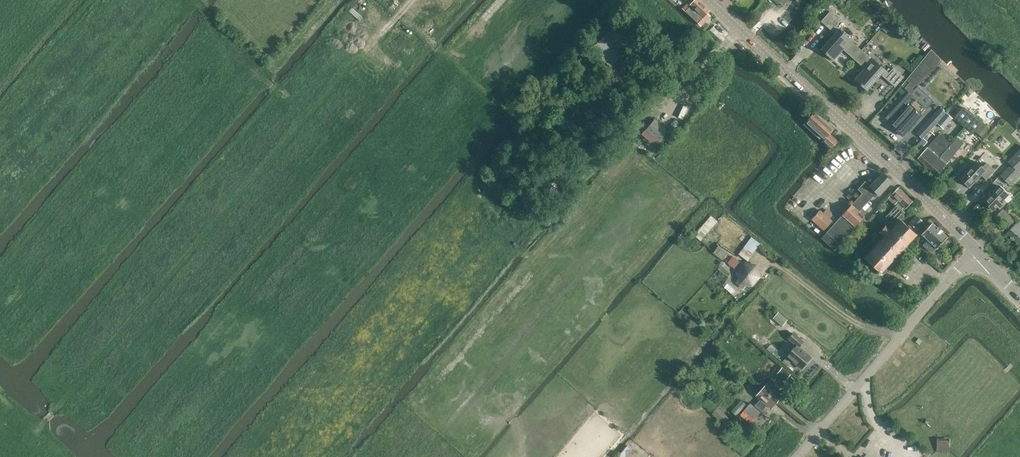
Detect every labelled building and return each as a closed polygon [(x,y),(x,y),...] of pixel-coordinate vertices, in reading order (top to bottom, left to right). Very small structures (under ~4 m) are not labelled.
[(683,10),(701,26),(710,15),(708,13),(710,10),(699,0),(695,0),(693,0),(683,10)] [(835,25),(840,20),(830,11),(821,21),(835,34),(840,29),(835,25)] [(861,50),(850,40),(851,39),(840,29),(835,34),(836,34),(821,50),(832,60),(843,48),(855,58),(861,50)] [(624,52),(607,35),(603,39),(593,48),(611,66),(621,56),(620,56),(624,52)] [(881,74),(885,70),(885,69),(874,59),(873,61),(861,50),(855,58),(866,68),(855,80),(866,90),(881,74)] [(957,83),(929,58),(918,70),(952,100),(955,96),(959,100),(969,90),(959,80),(957,83)] [(895,87),(904,77),(895,68),(890,74),(885,70),(881,74),(895,87)] [(903,136),(922,115),(909,103),(890,124),(903,136)] [(983,123),(964,107),(956,117),(974,133),(983,123)] [(807,123),(805,125),(823,141),(831,149),(833,148),(838,142),(830,134),(834,129),(829,125),(828,123),(815,112),(807,121),(806,122),(807,123)] [(944,128),(952,118),(946,113),(938,122),(944,128)] [(923,138),(930,130),(937,122),(932,117),(917,133),(923,138)] [(1000,129),(1007,122),(1002,117),(996,124),(1000,129)] [(671,133),(668,131),(655,119),(643,133),(655,144),(659,140),(662,144),(671,133)] [(981,140),(966,127),(959,136),(974,148),(981,140)] [(927,141),(933,134),(930,130),(923,138),(927,141)] [(919,151),(927,142),(927,141),(923,138),(915,147),(919,151)] [(945,164),(964,143),(958,138),(939,158),(945,164)] [(938,157),(950,145),(943,139),(935,148),(937,151),(934,154),(938,157)] [(938,157),(934,154),(928,148),(918,158),(929,168),(938,157)] [(1019,170),(1019,150),(1008,162),(1011,165),(1001,175),(1010,184),(1019,174),(1018,172),(1019,170)] [(945,164),(939,158),(938,157),(929,168),(936,175),(946,164),(945,164)] [(986,179),(995,170),(987,163),(983,168),(976,161),(960,178),(969,187),(981,175),(986,179)] [(879,195),(891,182),(892,181),(883,173),(883,174),(871,187),(857,201),(856,200),(852,205),(858,211),(873,196),(875,198),(879,194),(879,195)] [(1003,199),(1008,194),(999,185),(983,201),(993,210),(997,206),(1000,209),(1006,202),(1003,199)] [(913,201),(908,196),(898,187),(888,198),(895,204),(898,200),(906,208),(913,201)] [(491,201),(487,202),(492,216),(495,215),(491,201)] [(864,216),(858,211),(852,205),(843,215),(855,226),(864,216)] [(1019,220),(1015,224),(1014,223),(1015,221),(1011,216),(1002,208),(992,219),(996,223),(1001,217),(1009,224),(1006,227),(1010,230),(1007,233),(1017,241),(1017,240),(1019,243),(1019,221),(1019,220)] [(902,217),(894,209),(888,214),(889,215),(896,221),(897,222),(902,217)] [(832,221),(829,219),(832,215),(826,210),(823,213),(820,210),(812,219),(824,230),(832,221)] [(840,244),(855,226),(843,215),(827,232),(840,244)] [(896,221),(889,215),(886,217),(894,224),(896,221)] [(917,230),(924,222),(917,215),(910,223),(908,225),(915,231),(917,229),(917,230)] [(701,240),(718,221),(711,216),(699,230),(694,235),(701,240)] [(885,268),(917,234),(900,219),(890,230),(885,226),(880,231),(885,236),(865,258),(877,270),(876,271),(879,274),(880,273),(883,275),(887,270),(885,268)] [(937,248),(948,237),(932,223),(922,234),(928,240),(924,245),(932,253),(937,248)] [(840,244),(827,232),(822,238),(834,249),(840,244)] [(748,261),(760,243),(751,237),(739,255),(748,261)] [(740,262),(733,256),(733,257),(728,253),(718,246),(713,252),(723,260),(723,259),(728,263),(734,268),(740,262)] [(759,276),(756,266),(745,264),(738,272),(740,278),(736,282),(743,288),(746,284),(752,285),(759,276)] [(728,282),(725,286),(733,292),(736,289),(728,282)] [(788,320),(778,312),(773,318),(783,326),(788,320)] [(812,357),(799,346),(804,341),(794,333),(789,339),(797,345),(787,356),(802,369),(812,357)] [(784,379),(790,373),(784,368),(778,374),(784,379)] [(782,396),(776,391),(780,386),(776,382),(771,387),(767,383),(761,389),(777,402),(782,396)] [(777,402),(761,389),(756,395),(760,399),(755,405),(762,411),(767,405),(771,408),(777,402)] [(736,415),(747,404),(742,400),(732,411),(736,415)] [(751,423),(761,412),(750,403),(741,414),(751,423)] [(712,415),(726,428),(732,421),(718,408),(712,415)] [(937,450),(950,451),(950,439),(937,439),(937,450)] [(631,447),(627,445),(618,456),(624,456),(631,447)]
